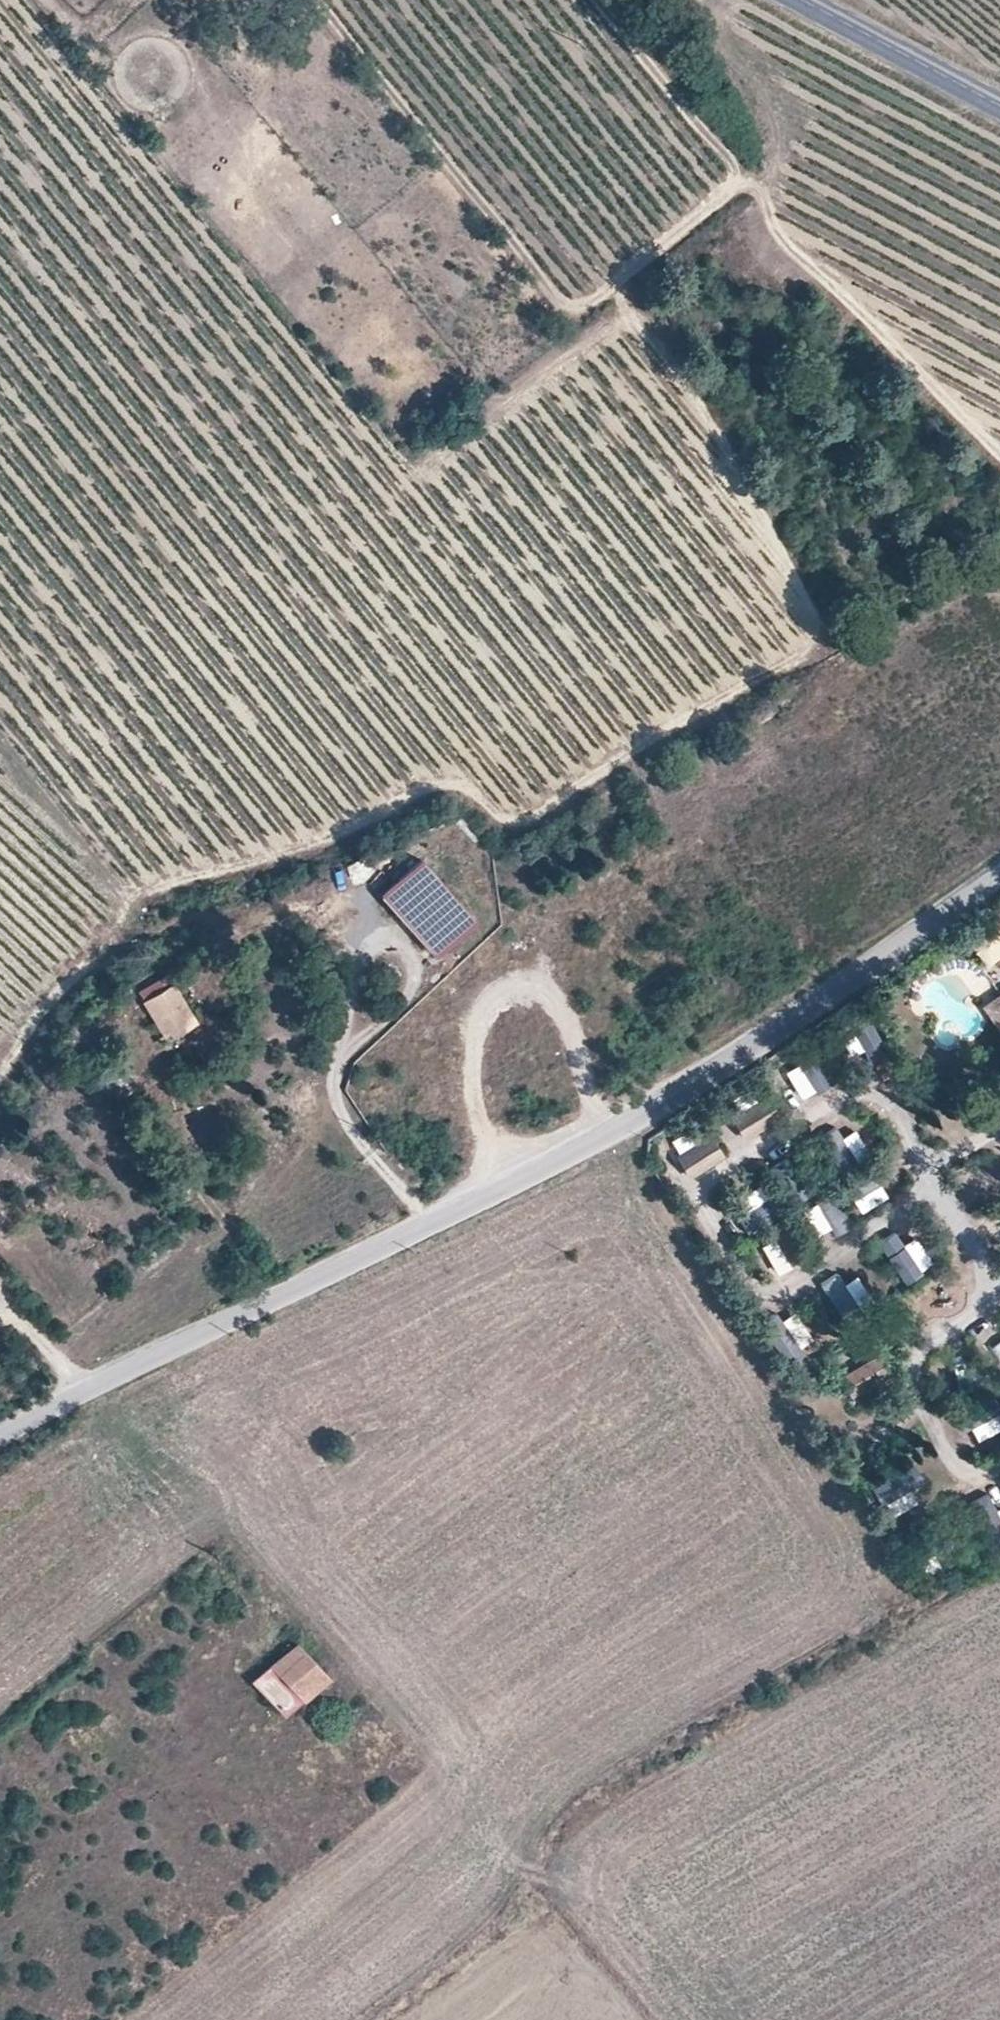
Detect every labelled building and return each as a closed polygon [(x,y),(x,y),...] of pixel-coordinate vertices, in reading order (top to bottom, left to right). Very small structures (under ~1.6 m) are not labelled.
[(478,919),(420,862),(381,901),(439,958),(478,919)] [(196,1022),(168,973),(138,989),(166,1038),(196,1022)] [(993,1007),(999,1002),(996,996),(983,1005),(999,1031),(999,1017),(993,1007)] [(851,1059),(882,1044),(869,1017),(838,1032),(851,1059)] [(784,1064),(796,1096),(828,1083),(815,1051),(784,1064)] [(730,1129),(768,1130),(769,1097),(731,1096),(730,1129)] [(843,1159),(859,1140),(830,1118),(815,1138),(843,1159)] [(886,1191),(869,1164),(841,1182),(859,1209),(886,1191)] [(741,1206),(764,1198),(758,1183),(736,1192),(741,1206)] [(824,1191),(800,1208),(819,1236),(844,1219),(824,1191)] [(757,1236),(771,1270),(798,1260),(784,1225),(757,1236)] [(932,1261),(912,1232),(900,1241),(891,1228),(875,1239),(903,1280),(932,1261)] [(766,1323),(782,1356),(810,1342),(794,1310),(766,1323)] [(984,1346),(999,1363),(999,1331),(984,1346)] [(850,1394),(887,1372),(875,1354),(838,1376),(850,1394)] [(999,1423),(999,1420),(981,1390),(952,1408),(973,1441),(999,1423)] [(908,1460),(868,1486),(885,1513),(926,1486),(908,1460)] [(979,1536),(999,1532),(999,1501),(988,1503),(986,1493),(971,1495),(979,1536)] [(282,1714),(326,1676),(296,1646),(254,1682),(282,1714)]
